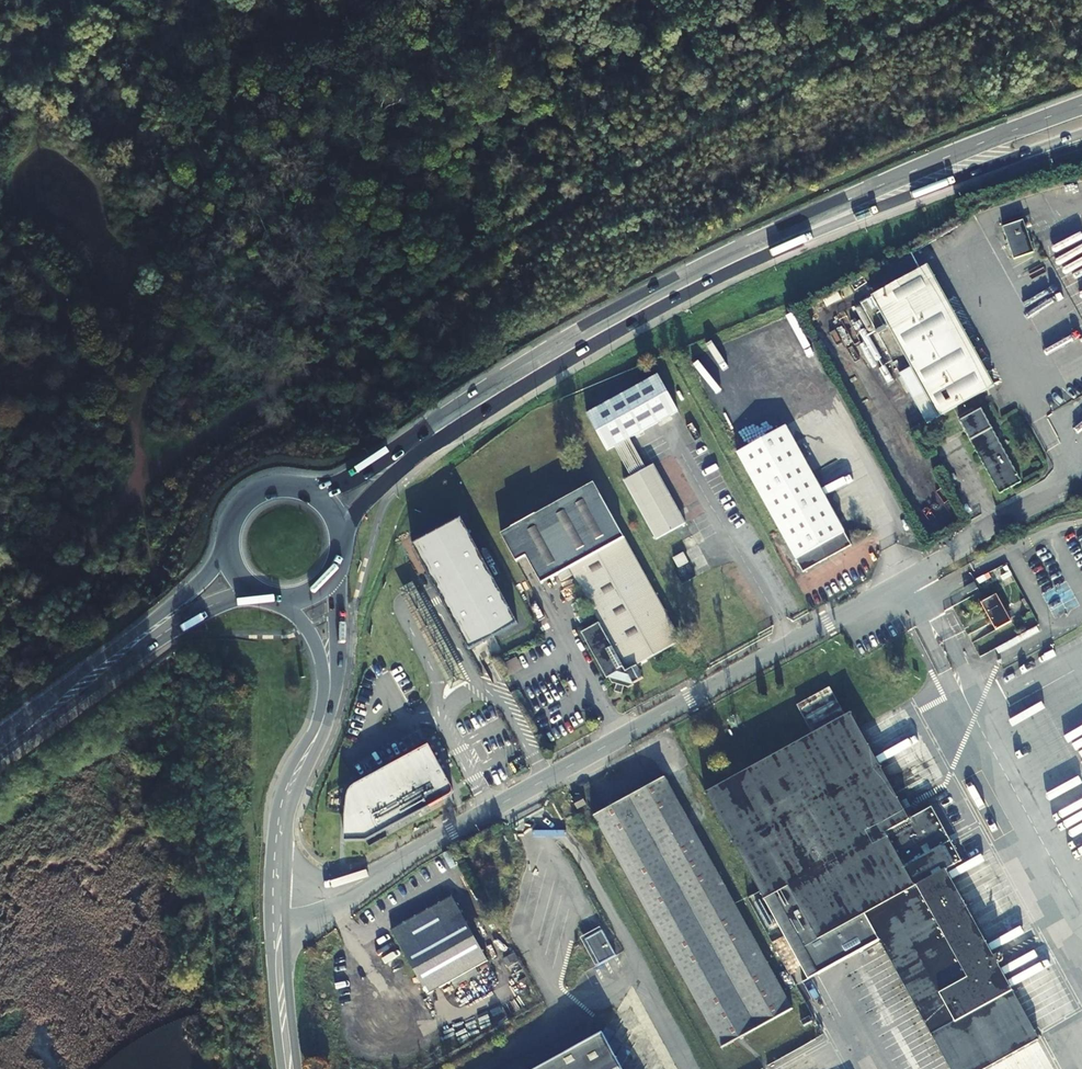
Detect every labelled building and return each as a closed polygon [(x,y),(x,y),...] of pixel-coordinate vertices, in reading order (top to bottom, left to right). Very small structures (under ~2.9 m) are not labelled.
[(1033,254),(1022,220),(1002,227),(1013,261),(1033,254)] [(990,385),(924,264),(862,298),(927,419),(990,385)] [(678,413),(657,378),(589,417),(608,453),(615,450),(631,479),(625,483),(659,542),(687,525),(653,466),(646,470),(630,441),(678,413)] [(1021,481),(982,408),(960,420),(998,493),(1021,481)] [(850,544),(782,423),(734,451),(802,571),(850,544)] [(544,580),(572,564),(625,533),(594,480),(503,531),(518,559),(529,553),(544,580)] [(412,544),(467,648),(514,623),(459,520),(412,544)] [(629,665),(637,662),(640,659),(683,634),(625,533),(572,564),(604,620),(629,665)] [(978,588),(975,582),(965,587),(968,593),(978,588)] [(1009,622),(994,594),(980,603),(995,630),(1009,622)] [(622,681),(622,687),(644,674),(637,662),(629,665),(604,620),(587,629),(613,674),(614,673),(617,679),(622,681)] [(643,664),(640,659),(637,662),(644,674),(622,687),(629,688),(630,684),(635,685),(640,682),(639,680),(649,674),(647,670),(648,664),(643,664)] [(808,725),(841,709),(830,686),(796,702),(808,725)] [(953,1068),(979,1068),(1040,1034),(944,867),(962,856),(931,803),(908,816),(847,711),(702,795),(764,901),(774,895),(819,974),(879,940),(953,1068)] [(342,815),(344,841),(366,840),(454,793),(427,744),(354,784),(347,791),(344,799),(342,815)] [(798,1004),(667,773),(594,814),(726,1045),(798,1004)] [(582,796),(578,788),(569,793),(574,801),(582,796)] [(490,964),(453,899),(394,934),(430,997),(490,964)] [(599,929),(582,938),(596,964),(613,954),(599,929)] [(513,970),(523,964),(519,957),(509,962),(513,970)] [(585,1039),(534,1068),(603,1068),(585,1039)]
